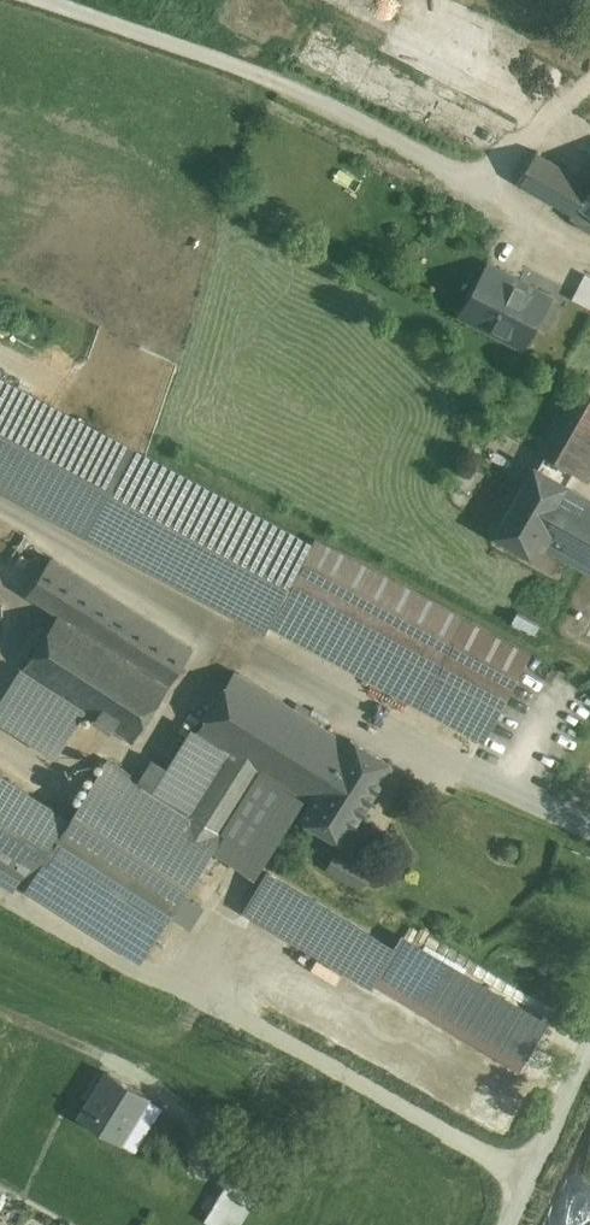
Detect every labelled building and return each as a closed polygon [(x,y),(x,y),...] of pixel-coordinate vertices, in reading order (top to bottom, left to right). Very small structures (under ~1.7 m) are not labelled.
[(537,151),(516,182),(572,214),(573,214),(589,190),(589,181),(537,151)] [(573,214),(572,214),(570,218),(589,232),(589,231),(589,190),(573,214)] [(547,297),(488,266),(462,315),(522,346),(547,297)] [(571,296),(589,305),(589,274),(583,270),(571,296)] [(0,379),(0,488),(266,630),(270,622),(271,622),(314,546),(0,379)] [(543,454),(588,479),(589,475),(589,391),(581,386),(543,454)] [(537,471),(501,533),(529,549),(535,538),(589,570),(589,502),(537,471)] [(314,546),(271,622),(419,703),(465,620),(317,540),(314,546)] [(193,648),(51,558),(28,594),(59,615),(22,671),(132,742),(193,648)] [(465,620),(419,703),(483,738),(530,655),(465,620)] [(349,743),(235,672),(198,732),(228,751),(260,771),(252,784),(273,796),(281,784),(311,802),(349,743)] [(193,729),(155,790),(190,812),(228,751),(198,732),(193,729)] [(311,802),(302,818),(343,842),(392,765),(351,739),(311,802)] [(228,751),(190,812),(222,832),(252,784),(260,771),(228,751)] [(155,790),(109,760),(70,820),(56,842),(170,915),(223,833),(190,812),(155,790)] [(0,775),(0,868),(4,871),(46,805),(0,775)] [(46,805),(4,871),(16,879),(28,886),(28,885),(56,842),(70,820),(46,805)] [(170,915),(56,842),(28,885),(142,958),(170,915)] [(331,853),(325,870),(363,882),(369,866),(331,853)] [(0,868),(0,882),(10,888),(16,879),(4,871),(0,868)] [(268,872),(246,909),(371,984),(393,946),(268,872)] [(393,946),(371,984),(515,1070),(542,1024),(398,938),(393,946)] [(148,1097),(108,1072),(81,1117),(121,1141),(148,1097)] [(235,1171),(205,1219),(214,1224),(239,1224),(262,1188),(235,1171)]
